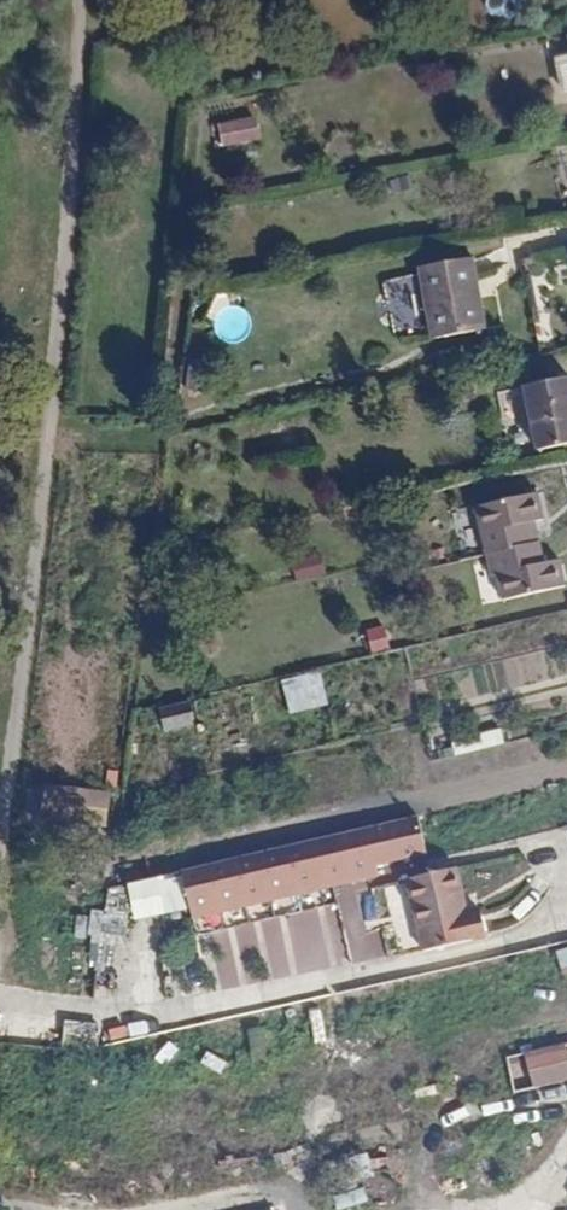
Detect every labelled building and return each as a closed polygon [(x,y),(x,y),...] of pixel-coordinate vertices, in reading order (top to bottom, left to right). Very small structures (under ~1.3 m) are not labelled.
[(487,14),(515,15),(516,0),(488,0),(487,14)] [(559,58),(563,91),(566,90),(566,57),(559,58)] [(258,116),(223,123),(225,141),(260,134),(258,116)] [(426,266),(430,296),(482,286),(478,257),(426,266)] [(174,282),(160,282),(162,296),(173,296),(174,282)] [(482,286),(430,296),(436,333),(487,323),(482,286)] [(487,323),(436,333),(436,335),(487,326),(487,323)] [(523,394),(566,384),(566,382),(523,392),(523,394)] [(523,394),(527,414),(564,407),(566,406),(566,384),(523,394)] [(527,414),(534,443),(566,436),(566,426),(564,407),(527,414)] [(534,443),(536,455),(566,449),(566,436),(534,443)] [(473,511),(474,513),(537,499),(537,497),(473,511)] [(537,499),(474,513),(474,516),(538,503),(537,499)] [(538,503),(474,516),(482,554),(529,543),(527,531),(544,526),(538,503)] [(529,543),(482,554),(484,561),(491,560),(500,606),(561,592),(556,566),(541,569),(537,549),(530,550),(529,543)] [(297,581),(325,577),(321,553),(293,558),(297,581)] [(367,632),(374,654),(391,649),(384,626),(367,632)] [(320,671),(282,680),(290,715),(328,706),(320,671)] [(193,713),(163,721),(166,733),(196,726),(193,713)] [(457,756),(504,744),(501,729),(453,741),(457,756)] [(109,833),(111,789),(32,785),(30,830),(109,833)] [(341,838),(352,883),(382,876),(380,867),(432,854),(424,818),(341,838)] [(341,838),(248,860),(258,905),(352,883),(341,838)] [(459,871),(411,882),(427,952),(492,937),(484,902),(465,906),(460,884),(462,883),(459,871)] [(128,884),(136,921),(188,910),(180,873),(128,884)] [(390,888),(395,943),(413,941),(407,886),(390,888)] [(106,911),(93,911),(90,962),(111,964),(113,930),(128,930),(131,888),(108,887),(106,911)] [(557,953),(564,976),(566,975),(566,950),(557,953)] [(566,1082),(566,1048),(566,1045),(525,1055),(533,1091),(566,1082)]
